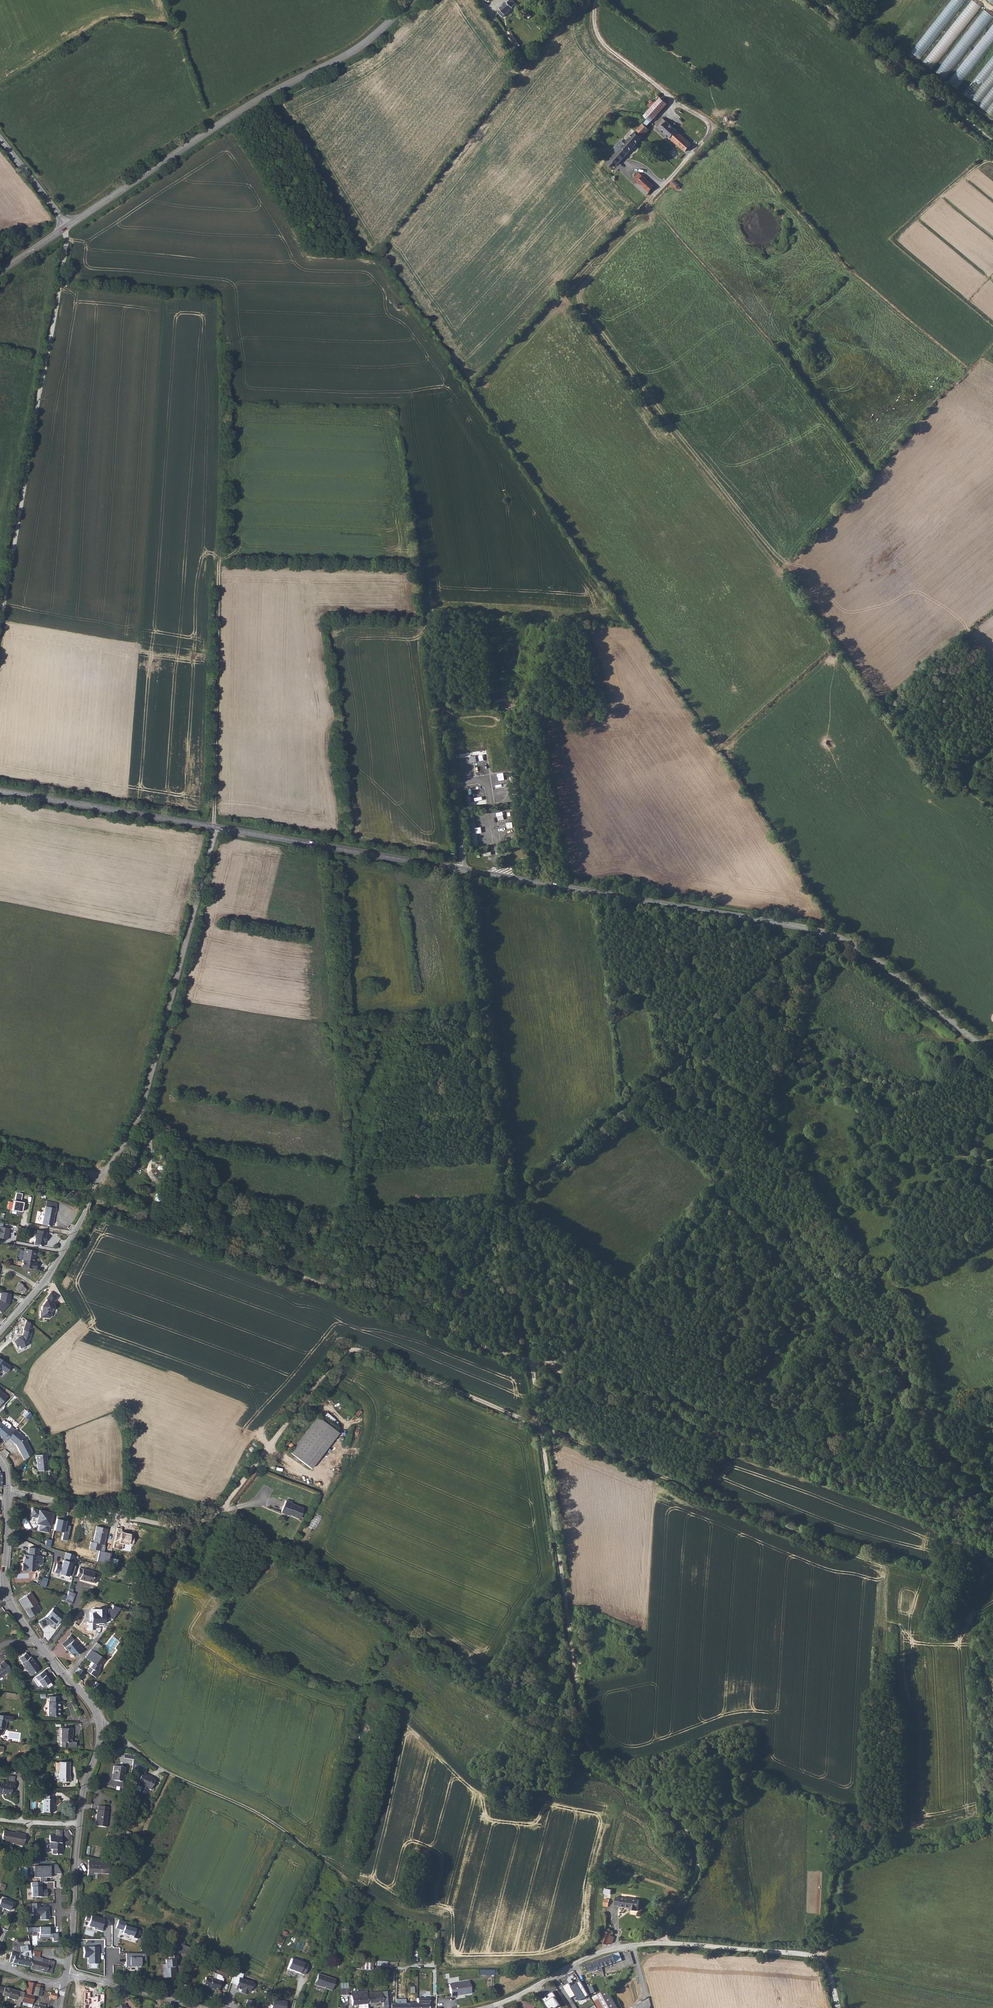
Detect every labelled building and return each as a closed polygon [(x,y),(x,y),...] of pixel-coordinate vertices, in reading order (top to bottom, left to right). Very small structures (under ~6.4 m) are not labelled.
[(503,18),(514,10),(514,9),(518,6),(514,0),(502,9),(502,10),(499,12),(503,18)] [(966,0),(952,0),(912,52),(921,59),(966,0)] [(981,6),(973,0),(971,0),(924,62),(933,69),(981,6)] [(938,73),(947,79),(992,15),(983,9),(938,73)] [(992,43),(992,23),(950,82),(959,89),(992,43)] [(508,41),(512,48),(517,45),(513,37),(508,41)] [(965,96),(992,116),(992,56),(965,96)] [(646,123),(643,126),(650,132),(655,126),(652,124),(667,105),(659,99),(644,117),(648,120),(646,123)] [(664,119),(657,127),(686,154),(693,146),(664,119)] [(606,166),(613,172),(650,132),(643,126),(625,146),(621,142),(614,150),(617,154),(606,166)] [(640,174),(635,180),(649,193),(654,187),(640,174)] [(674,181),(670,185),(674,190),(677,191),(678,191),(679,191),(680,189),(679,186),(674,181)] [(647,986),(638,988),(640,995),(648,993),(647,986)] [(22,1212),(24,1202),(21,1201),(15,1200),(14,1200),(12,1210),(22,1212)] [(46,1202),(42,1226),(53,1227),(56,1213),(57,1213),(59,1204),(46,1202)] [(45,1234),(36,1232),(35,1235),(34,1235),(33,1239),(34,1239),(32,1246),(41,1248),(43,1242),(44,1242),(45,1238),(44,1238),(45,1234)] [(29,1266),(30,1260),(32,1261),(34,1255),(22,1251),(17,1268),(30,1272),(31,1267),(29,1266)] [(26,1286),(21,1283),(16,1289),(21,1292),(22,1291),(25,1294),(29,1290),(25,1287),(26,1286)] [(0,1300),(0,1311),(2,1313),(8,1307),(7,1306),(9,1304),(10,1304),(12,1293),(2,1291),(0,1299),(0,1300)] [(59,1296),(52,1291),(46,1298),(47,1300),(42,1306),(42,1310),(41,1310),(40,1317),(50,1317),(50,1315),(52,1316),(52,1312),(55,1307),(54,1303),(59,1296)] [(32,1325),(25,1319),(21,1330),(22,1330),(21,1335),(16,1338),(17,1340),(12,1342),(15,1348),(18,1347),(19,1349),(28,1345),(26,1341),(30,1333),(29,1332),(32,1325)] [(10,1367),(3,1363),(0,1368),(6,1372),(10,1367)] [(22,1414),(25,1417),(30,1412),(26,1409),(22,1414)] [(4,1441),(14,1429),(0,1417),(0,1437),(4,1441)] [(335,1434),(316,1418),(288,1453),(308,1469),(335,1434)] [(27,1439),(19,1433),(12,1441),(18,1446),(21,1454),(31,1450),(27,1439)] [(38,1454),(40,1470),(50,1469),(49,1454),(38,1454)] [(284,1515),(296,1520),(301,1510),(290,1505),(290,1503),(284,1500),(278,1514),(284,1517),(284,1515)] [(52,1513),(33,1509),(31,1516),(37,1518),(36,1523),(40,1524),(39,1530),(48,1532),(52,1513)] [(67,1521),(56,1519),(53,1530),(63,1532),(62,1539),(68,1541),(71,1525),(66,1525),(67,1521)] [(107,1529),(97,1528),(94,1544),(92,1544),(91,1550),(99,1551),(101,1552),(102,1545),(105,1545),(107,1529)] [(121,1528),(117,1528),(113,1547),(122,1549),(123,1543),(128,1544),(130,1533),(121,1532),(121,1528)] [(22,1562),(22,1569),(35,1570),(36,1564),(41,1564),(42,1563),(43,1555),(38,1555),(38,1547),(29,1547),(28,1554),(25,1553),(25,1559),(26,1559),(26,1562),(22,1562)] [(65,1551),(59,1574),(69,1576),(75,1554),(65,1551)] [(101,1552),(99,1551),(97,1562),(117,1566),(118,1560),(109,1558),(110,1554),(101,1552)] [(92,1583),(95,1573),(80,1568),(76,1578),(92,1583)] [(57,1587),(55,1593),(67,1596),(68,1590),(57,1587)] [(76,1592),(68,1590),(67,1596),(66,1599),(72,1606),(76,1592)] [(31,1593),(20,1599),(30,1616),(41,1609),(31,1593)] [(121,1608),(113,1605),(110,1609),(95,1609),(96,1615),(90,1614),(90,1623),(105,1623),(105,1617),(108,1617),(113,1620),(121,1608)] [(46,1616),(39,1621),(43,1627),(49,1624),(54,1627),(63,1615),(54,1607),(46,1616)] [(67,1647),(66,1647),(70,1651),(71,1651),(72,1653),(76,1657),(84,1651),(73,1636),(69,1638),(70,1639),(72,1642),(68,1647),(67,1647)] [(64,1644),(66,1647),(67,1647),(68,1647),(72,1642),(70,1639),(64,1644)] [(92,1649),(86,1658),(91,1661),(93,1663),(91,1667),(93,1668),(90,1672),(95,1675),(99,1670),(100,1667),(107,1657),(98,1651),(97,1652),(92,1649)] [(33,1671),(37,1668),(37,1666),(35,1663),(34,1663),(32,1661),(33,1660),(30,1656),(29,1657),(26,1653),(19,1658),(22,1662),(21,1663),(30,1675),(33,1672),(33,1671)] [(4,1675),(4,1674),(7,1672),(8,1674),(11,1672),(10,1668),(6,1662),(1,1665),(2,1665),(0,1667),(0,1679),(4,1675)] [(44,1670),(33,1678),(39,1686),(41,1684),(43,1686),(46,1684),(49,1687),(53,1685),(45,1674),(47,1674),(44,1670)] [(59,1697),(50,1696),(50,1702),(49,1702),(48,1716),(60,1716),(60,1710),(59,1710),(59,1702),(59,1697)] [(0,1714),(0,1733),(4,1728),(5,1720),(7,1720),(11,1721),(12,1716),(8,1715),(0,1714)] [(71,1742),(71,1733),(72,1733),(73,1728),(62,1728),(61,1747),(67,1747),(67,1742),(71,1742)] [(60,1760),(59,1779),(70,1780),(70,1776),(69,1776),(70,1760),(60,1760)] [(115,1762),(113,1776),(112,1776),(110,1779),(114,1783),(116,1782),(123,1783),(127,1763),(115,1762)] [(147,1770),(131,1763),(129,1772),(137,1776),(137,1778),(140,1779),(137,1785),(140,1787),(141,1790),(139,1794),(146,1797),(148,1791),(151,1792),(155,1782),(149,1779),(150,1777),(145,1775),(147,1770)] [(4,1793),(3,1795),(8,1796),(10,1788),(13,1788),(14,1781),(6,1780),(5,1782),(0,1782),(0,1792),(4,1793)] [(51,1790),(43,1790),(43,1794),(44,1794),(44,1797),(43,1797),(43,1811),(54,1812),(54,1798),(53,1798),(53,1794),(51,1794),(51,1790)] [(95,1808),(92,1824),(103,1825),(106,1806),(103,1805),(102,1805),(97,1804),(97,1808),(95,1808)] [(15,1834),(3,1831),(1,1842),(13,1844),(13,1845),(24,1847),(25,1841),(24,1841),(25,1835),(18,1834),(18,1833),(15,1833),(15,1834)] [(61,1836),(49,1835),(48,1842),(50,1842),(49,1849),(52,1849),(52,1854),(57,1854),(58,1854),(62,1854),(63,1847),(61,1846),(61,1843),(60,1843),(61,1836)] [(101,1862),(87,1859),(86,1875),(91,1875),(91,1873),(108,1874),(109,1867),(101,1866),(101,1862)] [(33,1879),(51,1878),(51,1874),(62,1874),(56,1863),(50,1864),(50,1866),(33,1866),(33,1879)] [(32,1887),(32,1898),(47,1897),(47,1887),(32,1887)] [(10,1912),(14,1901),(0,1895),(0,1896),(0,1912),(2,1908),(10,1912)] [(638,1910),(640,1898),(616,1895),(615,1903),(620,1904),(620,1905),(629,1907),(629,1909),(638,1910)] [(41,1920),(49,1919),(49,1903),(33,1904),(33,1916),(41,1916),(41,1920)] [(91,1915),(88,1926),(102,1931),(104,1925),(112,1925),(113,1918),(104,1915),(104,1919),(91,1915)] [(133,1937),(135,1929),(125,1926),(126,1922),(119,1919),(116,1929),(123,1931),(122,1933),(133,1937)] [(53,1942),(58,1942),(58,1933),(50,1934),(50,1927),(39,1927),(39,1938),(53,1938),(53,1942)] [(612,1934),(605,1931),(601,1942),(608,1945),(613,1943),(615,1937),(612,1936),(612,1934)] [(11,1960),(11,1963),(13,1964),(29,1967),(30,1960),(29,1953),(28,1945),(24,1946),(19,1948),(20,1952),(17,1955),(13,1954),(9,1953),(8,1958),(12,1959),(11,1960)] [(99,1964),(99,1947),(84,1947),(84,1958),(88,1958),(88,1964),(99,1964)] [(417,1950),(410,1950),(409,1961),(417,1962),(417,1950)] [(32,1953),(31,1953),(31,1956),(32,1957),(29,1970),(51,1975),(54,1963),(38,1959),(39,1955),(32,1953)] [(126,1953),(126,1967),(141,1967),(141,1960),(146,1960),(145,1954),(126,1953)] [(586,1964),(589,1973),(623,1962),(620,1953),(586,1964)] [(159,1964),(160,1977),(166,1976),(166,1975),(171,1975),(171,1959),(174,1959),(174,1954),(165,1954),(166,1959),(162,1959),(162,1964),(159,1964)] [(292,1958),(288,1969),(304,1975),(308,1964),(292,1958)] [(227,1972),(217,1967),(215,1972),(213,1972),(212,1976),(211,1979),(204,1977),(202,1980),(201,1983),(204,1987),(207,1988),(207,1989),(211,1990),(212,1988),(213,1989),(214,1989),(217,1988),(219,1981),(220,1981),(221,1981),(222,1980),(222,1978),(221,1977),(221,1976),(225,1977),(227,1972)] [(236,1970),(231,1983),(237,1985),(236,1988),(242,1990),(241,1994),(247,1995),(248,1992),(250,1992),(253,1982),(242,1978),(243,1974),(236,1970)] [(559,1991),(579,1979),(575,1972),(555,1984),(559,1991)] [(332,1990),(336,1979),(319,1974),(315,1984),(332,1990)] [(559,1991),(568,2006),(588,1995),(579,1979),(559,1991)] [(451,1996),(457,1995),(463,1993),(472,1991),(469,1980),(449,1985),(451,1996)] [(42,1997),(43,1990),(44,1986),(29,1982),(28,1984),(26,1993),(23,1992),(20,2002),(31,2005),(34,1995),(42,1997)] [(20,2002),(23,1992),(0,1987),(0,2003),(2,1996),(8,1997),(7,1999),(13,2000),(12,2004),(20,2006),(20,2002)] [(390,2003),(391,1997),(393,1997),(393,1990),(391,1990),(391,1988),(376,1989),(370,1990),(365,1990),(366,2004),(382,2002),(382,2007),(390,2007),(390,2003)] [(358,2004),(366,2004),(365,1990),(355,1991),(355,1996),(348,1997),(349,2005),(358,2004)] [(610,1991),(595,1999),(600,2007),(619,2007),(610,1991)] [(84,1992),(84,2007),(99,2007),(99,2003),(104,2003),(105,1994),(97,1993),(97,1997),(90,1996),(90,1992),(84,1992)] [(549,2007),(555,2007),(556,2007),(560,2005),(556,1998),(557,1997),(553,1992),(548,1995),(550,1997),(548,1998),(547,1997),(543,1999),(549,2007)] [(271,2007),(286,2007),(287,2001),(274,1998),(271,2007)] [(422,2007),(431,2007),(431,2004),(429,2003),(429,1999),(419,1999),(416,1999),(416,2002),(423,2003),(422,2007)]
